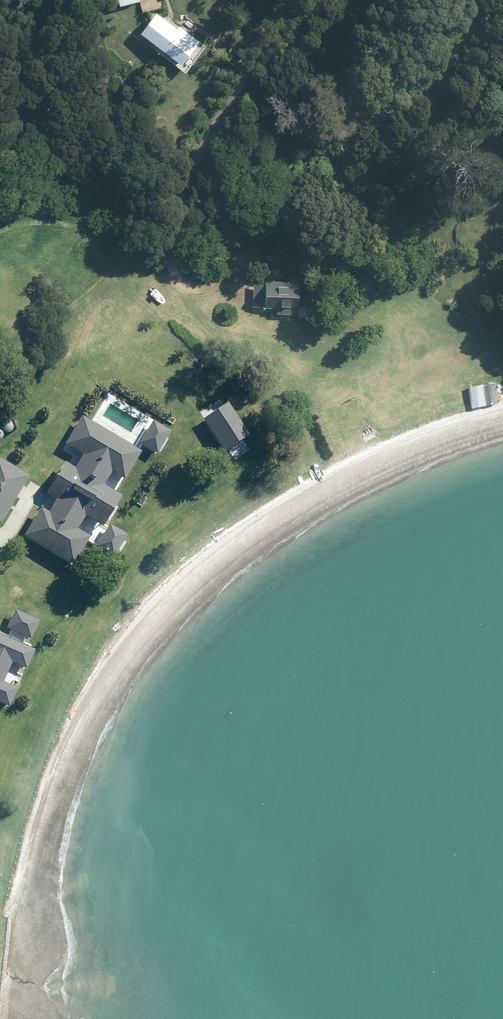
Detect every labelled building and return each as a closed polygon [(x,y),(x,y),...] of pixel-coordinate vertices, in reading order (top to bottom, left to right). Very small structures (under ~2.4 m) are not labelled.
[(140,33),(181,64),(198,41),(179,26),(177,28),(156,12),(140,33)] [(253,285),(252,307),(276,308),(276,314),(297,315),(298,282),(265,281),(265,285),(253,285)] [(469,387),(474,407),(499,402),(495,384),(483,386),(483,384),(469,387)] [(227,408),(201,425),(222,457),(248,440),(227,408)] [(124,485),(141,457),(82,421),(66,448),(82,458),(74,472),(66,468),(48,498),(53,505),(50,515),(41,513),(23,542),(74,573),(90,545),(74,535),(82,521),(99,531),(117,501),(100,491),(109,476),(124,485)] [(168,434),(151,425),(138,448),(155,458),(168,434)] [(0,464),(0,526),(27,480),(0,464)] [(126,541),(106,529),(93,552),(112,563),(126,541)] [(13,614),(5,632),(29,643),(37,625),(13,614)] [(34,654),(0,640),(0,708),(8,711),(16,690),(3,685),(11,666),(26,673),(34,654)]
